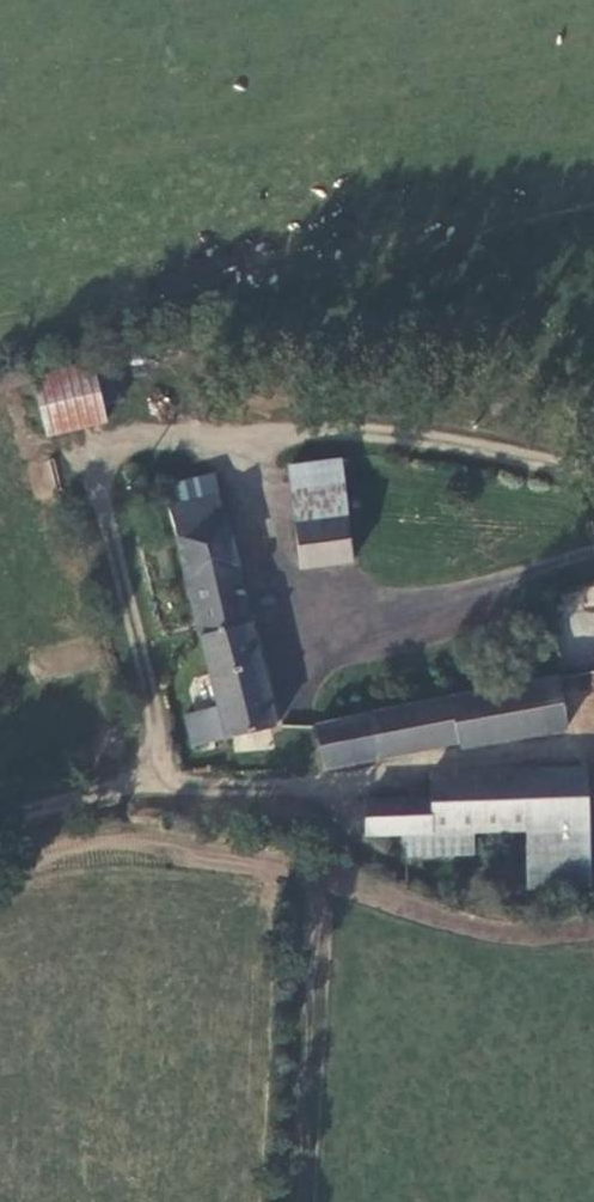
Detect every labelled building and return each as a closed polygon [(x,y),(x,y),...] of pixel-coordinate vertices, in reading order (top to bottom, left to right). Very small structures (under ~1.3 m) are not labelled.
[(88,352),(97,389),(114,384),(105,348),(88,352)] [(88,352),(28,368),(41,422),(101,406),(97,389),(88,352)] [(289,464),(292,492),(342,486),(340,458),(289,464)] [(209,473),(184,479),(190,499),(214,493),(209,473)] [(184,479),(156,486),(160,505),(162,505),(190,499),(184,479)] [(347,559),(342,486),(292,492),(301,566),(347,559)] [(272,728),(214,493),(190,499),(162,505),(207,706),(181,714),(183,718),(189,748),(272,728)] [(559,681),(320,729),(329,772),(456,749),(458,756),(569,735),(559,681)] [(436,776),(436,798),(437,837),(477,835),(529,833),(592,829),(591,768),(436,776)] [(437,837),(436,798),(370,800),(372,838),(409,839),(437,837)] [(592,829),(529,833),(533,894),(593,891),(592,829)] [(437,837),(409,839),(409,862),(478,860),(477,835),(437,837)]
